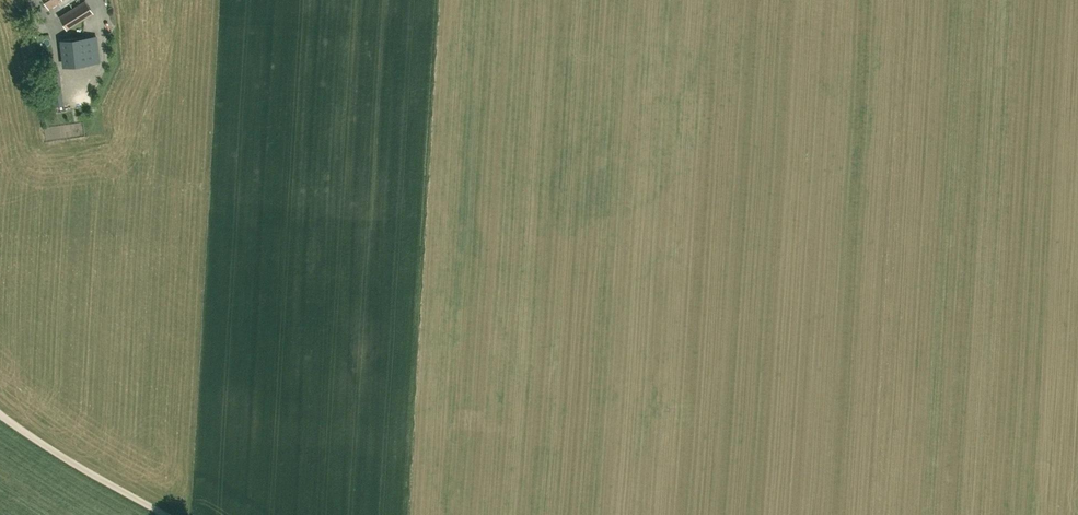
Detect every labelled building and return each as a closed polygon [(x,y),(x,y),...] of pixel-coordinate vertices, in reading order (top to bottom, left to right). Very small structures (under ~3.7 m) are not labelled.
[(69,11),(76,22),(92,12),(85,0),(69,11)] [(70,66),(98,62),(95,36),(59,40),(62,59),(70,66)] [(58,70),(44,72),(49,107),(63,105),(58,70)]
